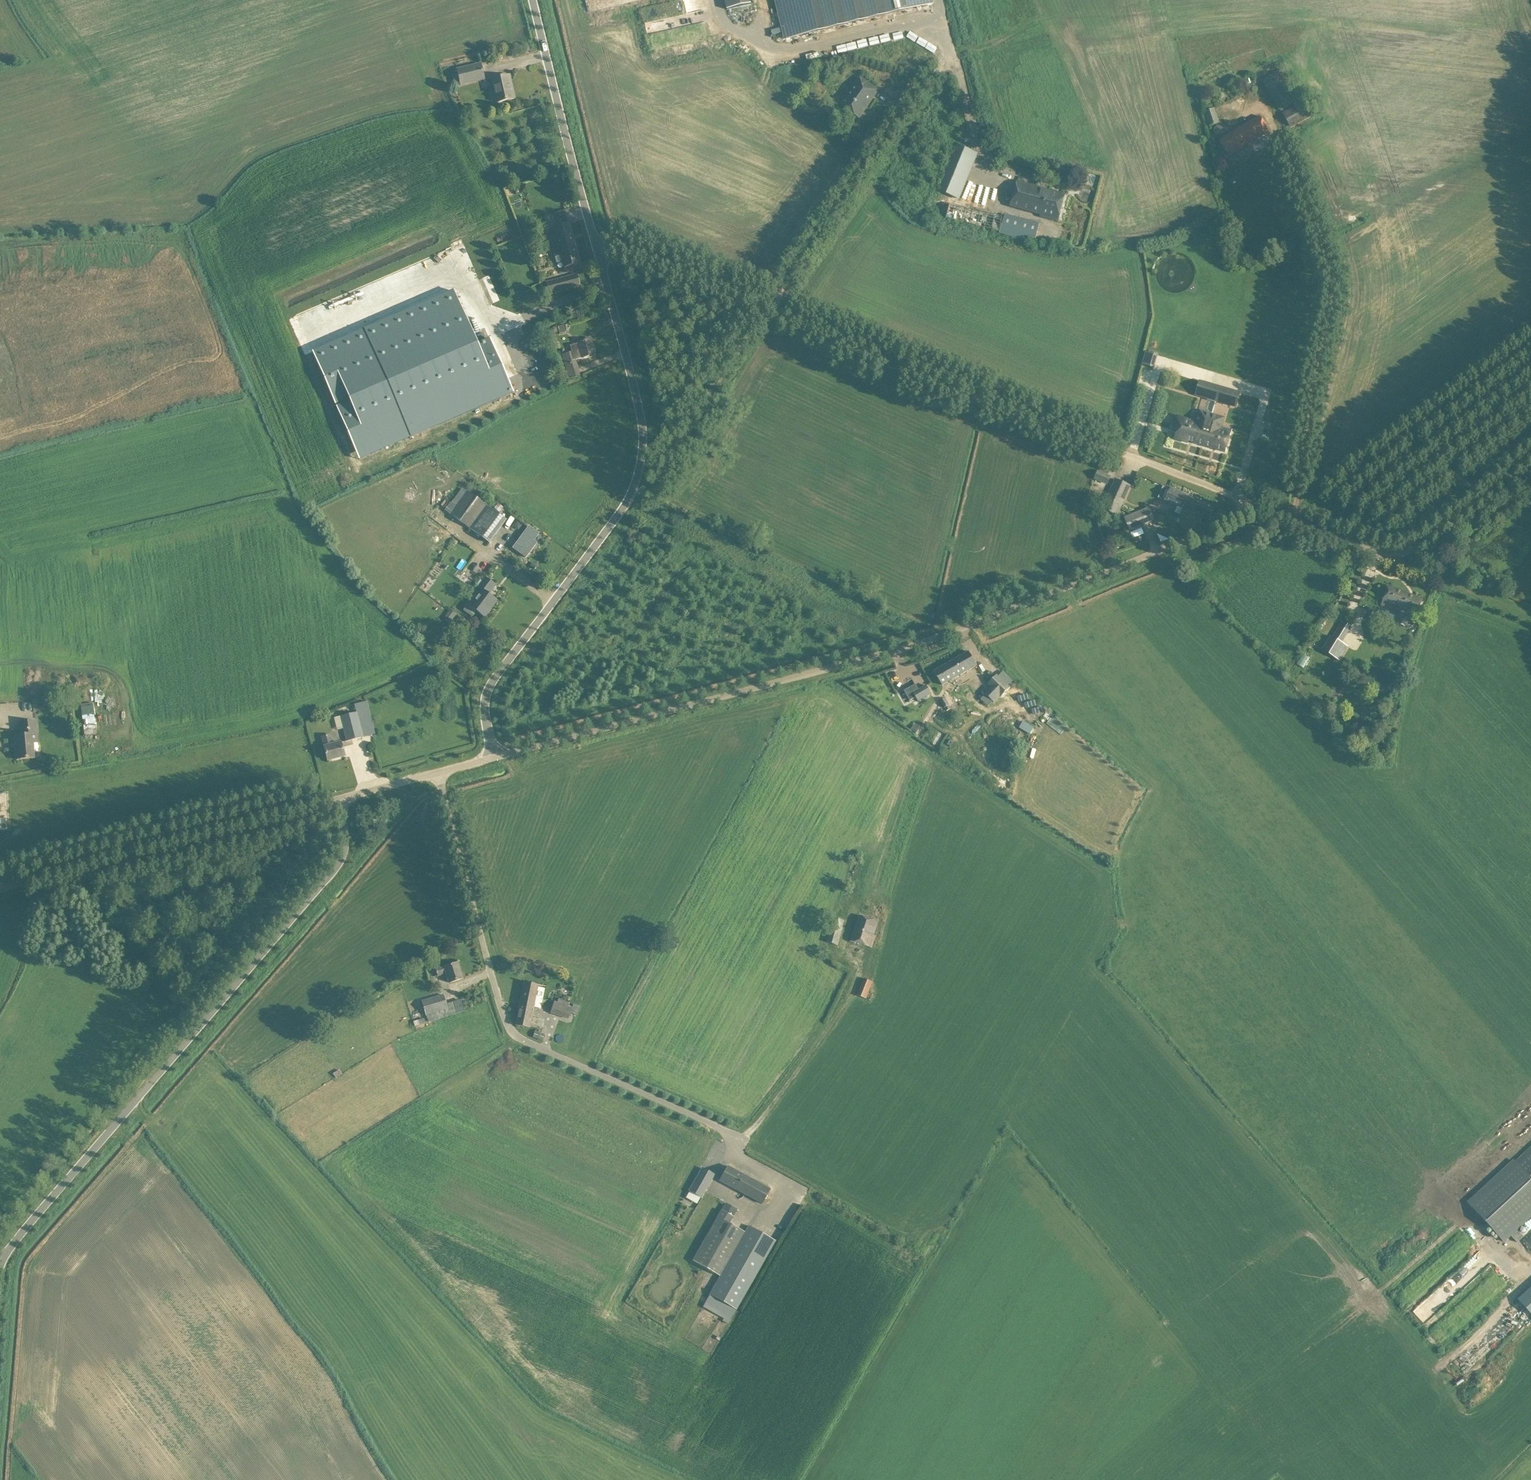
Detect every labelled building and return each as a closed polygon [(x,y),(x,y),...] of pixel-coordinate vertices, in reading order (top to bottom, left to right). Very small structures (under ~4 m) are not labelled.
[(934,4),(933,0),(775,0),(784,40),(934,4)] [(460,85),(484,79),(480,63),(456,69),(457,74),(460,85)] [(1290,106),(1300,100),(1281,69),(1274,74),(1277,79),(1266,86),(1282,111),(1290,106)] [(1264,84),(1275,77),(1273,73),(1262,80),(1264,84)] [(513,90),(510,76),(509,75),(500,77),(492,79),(498,102),(505,100),(515,98),(513,90)] [(876,88),(868,83),(859,76),(851,88),(840,104),(843,107),(851,112),(859,118),(866,109),(879,90),(876,88)] [(1283,113),(1291,127),(1314,114),(1305,100),(1283,113)] [(1219,123),(1214,108),(1204,111),(1209,126),(1219,123)] [(1228,155),(1269,131),(1260,116),(1219,140),(1228,155)] [(1225,132),(1223,126),(1217,125),(1213,130),(1216,135),(1221,136),(1225,132)] [(939,192),(956,198),(971,160),(974,150),(957,144),(954,154),(939,192)] [(1065,194),(1018,181),(1011,206),(1041,214),(1041,216),(1058,220),(1065,194)] [(1040,223),(1008,215),(1005,214),(1001,233),(1035,242),(1040,223)] [(555,235),(549,236),(555,257),(561,256),(563,263),(564,268),(570,266),(579,264),(568,223),(559,226),(553,227),(555,235)] [(550,294),(570,288),(580,286),(577,274),(547,282),(550,294)] [(454,290),(312,352),(352,443),(403,421),(410,437),(513,393),(490,338),(477,344),(454,290)] [(566,332),(567,330),(566,324),(558,326),(560,334),(566,332)] [(591,339),(581,341),(578,342),(578,343),(570,345),(572,351),(563,354),(570,378),(579,375),(575,359),(595,354),(591,339)] [(1145,350),(1141,364),(1153,367),(1157,353),(1145,350)] [(1216,400),(1220,387),(1206,382),(1201,396),(1216,400)] [(1230,405),(1234,391),(1220,387),(1216,400),(1230,405)] [(1188,441),(1203,445),(1212,414),(1203,411),(1199,424),(1187,421),(1187,419),(1176,415),(1173,428),(1177,429),(1174,440),(1187,444),(1188,441)] [(1212,414),(1203,445),(1225,452),(1232,429),(1230,434),(1217,430),(1221,416),(1212,414)] [(1107,485),(1111,476),(1099,470),(1095,479),(1107,485)] [(1103,508),(1118,515),(1130,486),(1116,479),(1103,508)] [(1170,489),(1165,501),(1177,506),(1174,512),(1184,516),(1192,520),(1195,514),(1202,517),(1209,520),(1214,507),(1195,498),(1171,488),(1170,489)] [(489,543),(507,520),(467,492),(451,514),(469,528),(489,543)] [(503,507),(498,503),(494,508),(500,512),(503,507)] [(1130,530),(1141,525),(1154,520),(1149,507),(1125,517),(1130,530)] [(529,526),(513,548),(526,557),(536,543),(533,540),(538,533),(529,526)] [(472,617),(476,610),(484,616),(489,609),(488,608),(494,599),(488,594),(495,585),(485,578),(478,588),(483,591),(471,606),(468,604),(463,610),(472,617)] [(1389,587),(1381,605),(1400,613),(1400,614),(1414,619),(1422,600),(1389,587)] [(456,614),(450,609),(445,616),(451,621),(456,614)] [(2,643),(2,640),(8,640),(9,619),(0,619),(0,643),(2,643)] [(1343,621),(1339,627),(1348,632),(1351,626),(1343,621)] [(1331,636),(1323,650),(1335,658),(1344,644),(1331,636)] [(934,671),(939,680),(942,685),(977,665),(969,651),(934,671)] [(932,693),(921,673),(913,677),(916,684),(912,686),(908,680),(897,686),(900,692),(905,690),(911,700),(917,697),(919,700),(932,693)] [(1001,697),(1010,687),(997,675),(988,684),(991,687),(985,693),(994,702),(1000,696),(1001,697)] [(363,737),(363,736),(357,712),(340,716),(334,718),(337,730),(343,728),(344,731),(347,741),(363,737)] [(37,741),(36,721),(20,722),(21,735),(15,736),(17,759),(34,758),(33,742),(37,741)] [(916,733),(919,729),(914,725),(911,730),(916,733)] [(344,756),(342,746),(341,742),(333,744),(330,734),(322,737),(324,747),(328,760),(344,756)] [(862,901),(850,941),(872,947),(875,935),(873,935),(882,907),(862,901)] [(838,945),(843,928),(833,925),(827,942),(838,945)] [(828,962),(823,959),(817,970),(822,973),(828,962)] [(450,982),(453,981),(462,978),(457,963),(445,967),(445,965),(435,968),(438,976),(447,973),(450,982)] [(864,978),(857,995),(866,998),(868,992),(873,981),(864,978)] [(539,1017),(541,1009),(533,1007),(538,984),(524,982),(515,1025),(529,1028),(532,1016),(539,1017)] [(450,1015),(447,1005),(444,995),(423,1001),(427,1015),(426,1015),(428,1022),(450,1015)] [(568,1006),(569,1002),(559,998),(558,1002),(554,1001),(550,1013),(568,1019),(572,1007),(568,1006)] [(424,1018),(413,1021),(415,1027),(426,1023),(424,1018)] [(543,1040),(545,1034),(535,1031),(533,1037),(543,1040)] [(339,1070),(333,1074),(336,1078),(342,1074),(339,1070)] [(1468,1203),(1503,1241),(1510,1234),(1517,1241),(1523,1236),(1516,1228),(1530,1215),(1530,1147),(1516,1161),(1515,1161),(1468,1203)] [(763,1203),(765,1198),(770,1189),(728,1166),(720,1180),(763,1203)] [(703,1168),(690,1190),(701,1197),(714,1174),(703,1168)] [(730,1224),(734,1217),(722,1210),(705,1239),(692,1260),(720,1276),(709,1295),(736,1309),(739,1311),(741,1307),(739,1306),(756,1275),(775,1240),(749,1225),(745,1232),(730,1224)] [(1523,1242),(1530,1250),(1530,1234),(1523,1242)] [(1519,1299),(1530,1313),(1530,1288),(1519,1299)] [(1426,1318),(1439,1303),(1432,1297),(1419,1312),(1426,1318)]
